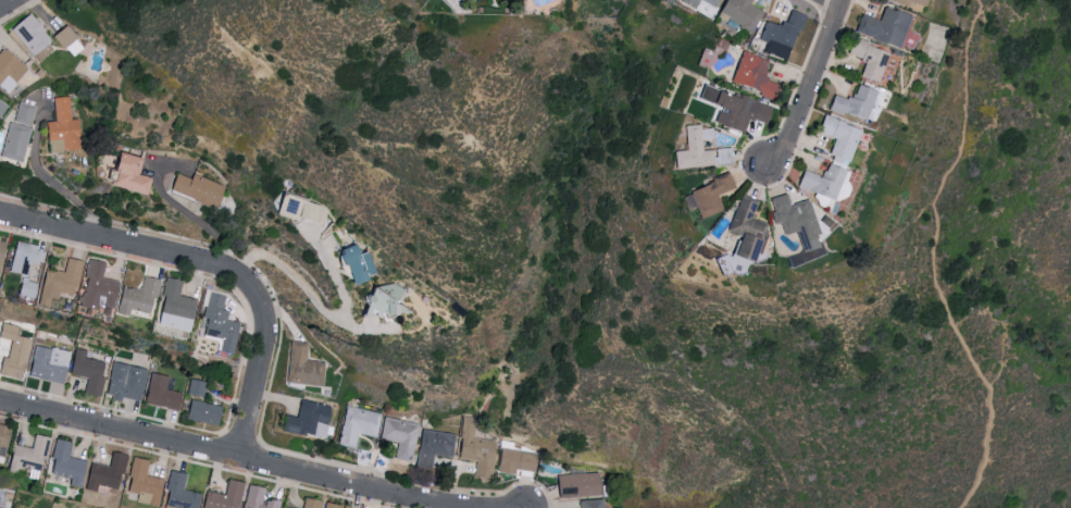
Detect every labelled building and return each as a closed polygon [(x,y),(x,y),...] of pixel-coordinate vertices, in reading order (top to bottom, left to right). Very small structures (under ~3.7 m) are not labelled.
[(748,5),(750,0),(726,0),(719,17),(753,31),(761,10),(748,5)] [(920,12),(925,0),(888,0),(920,12)] [(908,15),(883,7),(879,19),(860,13),(854,33),(898,47),(908,15)] [(802,14),(787,9),(782,26),(763,20),(757,40),(765,42),(762,52),(787,60),(802,14)] [(54,47),(26,12),(7,28),(35,62),(54,47)] [(71,56),(82,45),(62,25),(50,36),(71,56)] [(889,51),(851,39),(846,54),(865,60),(860,76),(878,82),(889,51)] [(5,94),(26,68),(1,47),(0,48),(0,90),(5,94)] [(768,60),(739,51),(729,82),(770,95),(774,82),(762,78),(768,60)] [(828,108),(865,121),(876,90),(856,83),(850,99),(833,93),(828,108)] [(742,133),(747,118),(765,124),(771,106),(737,95),(736,97),(710,89),(708,96),(698,93),(696,99),(718,106),(712,123),(742,133)] [(70,119),(69,96),(52,97),(53,121),(44,121),(45,140),(62,139),(62,149),(78,149),(77,119),(70,119)] [(13,122),(30,126),(35,105),(18,101),(13,122)] [(860,129),(822,114),(816,131),(835,139),(827,160),(846,167),(860,129)] [(30,128),(9,121),(0,150),(0,156),(19,162),(30,128)] [(672,168),(731,164),(729,148),(701,149),(701,140),(712,140),(711,128),(700,128),(700,124),(683,125),(684,149),(671,150),(672,168)] [(140,158),(115,150),(110,169),(114,170),(110,184),(143,194),(148,177),(135,173),(140,158)] [(816,194),(812,204),(836,213),(850,172),(826,163),(821,177),(802,170),(796,186),(816,194)] [(222,185),(191,173),(189,178),(174,173),(167,190),(213,209),(222,185)] [(688,189),(699,218),(722,210),(716,195),(734,188),(729,173),(688,189)] [(818,233),(808,198),(789,204),(785,193),(767,198),(775,224),(779,222),(783,236),(796,232),(801,251),(816,246),(813,235),(818,233)] [(758,201),(741,194),(726,231),(737,235),(729,254),(748,262),(753,251),(757,253),(769,225),(751,218),(758,201)] [(321,224),(325,205),(275,195),(271,214),(321,224)] [(46,249),(15,241),(7,271),(27,276),(31,261),(42,264),(46,249)] [(342,286),(370,280),(364,251),(354,252),(352,244),(335,248),(342,286)] [(81,261),(65,258),(63,272),(44,269),(38,300),(56,303),(58,293),(75,295),(81,261)] [(117,281),(100,278),(103,263),(88,259),(78,306),(96,310),(97,305),(112,308),(117,281)] [(160,279),(143,276),(140,290),(120,286),(114,313),(127,316),(128,309),(149,313),(152,298),(156,299),(160,279)] [(155,324),(188,331),(195,300),(177,295),(181,281),(166,277),(155,324)] [(34,298),(37,283),(21,279),(17,293),(34,298)] [(225,296),(211,292),(200,334),(220,339),(217,350),(230,354),(238,322),(226,320),(228,311),(221,309),(225,296)] [(22,377),(29,338),(16,335),(18,326),(1,322),(0,330),(0,352),(1,353),(0,359),(0,373),(22,377)] [(305,360),(306,343),(287,341),(283,382),(321,386),(323,362),(305,360)] [(62,384),(69,352),(35,344),(28,376),(62,384)] [(102,362),(84,358),(85,350),(74,348),(68,375),(85,379),(82,393),(99,397),(103,378),(99,377),(102,362)] [(144,368),(109,363),(104,399),(120,401),(120,398),(139,401),(144,368)] [(166,390),(168,375),(149,373),(144,405),(177,409),(180,392),(166,390)] [(205,382),(189,379),(186,396),(202,399),(205,382)] [(184,418),(215,425),(219,406),(189,399),(184,418)] [(381,413),(347,406),(338,445),(353,448),(357,432),(377,437),(381,413)] [(418,424),(383,417),(379,439),(396,442),(393,459),(410,462),(418,424)] [(457,459),(475,462),(473,477),(489,479),(495,441),(472,437),(473,429),(462,428),(457,459)] [(455,433),(422,429),(416,465),(431,467),(433,455),(452,457),(455,433)] [(11,444),(6,471),(17,473),(19,461),(42,465),(47,437),(33,435),(31,448),(11,444)] [(71,443),(56,439),(48,473),(70,478),(68,487),(78,489),(85,461),(67,457),(71,443)] [(535,454),(500,447),(496,471),(514,475),(515,469),(532,473),(535,454)] [(89,463),(83,489),(115,497),(125,455),(110,451),(107,467),(89,463)] [(156,505),(160,478),(145,476),(147,460),(130,457),(125,491),(133,492),(132,502),(156,505)] [(198,493),(183,490),(185,474),(169,470),(162,507),(195,507),(198,493)] [(601,496),(600,473),(556,475),(557,498),(601,496)] [(225,479),(223,493),(203,490),(201,507),(235,507),(238,481),(225,479)] [(279,502),(261,498),(263,488),(247,484),(242,507),(277,507),(279,502)] [(318,501),(303,497),(300,507),(316,507),(318,501)] [(579,507),(604,507),(603,500),(579,501),(579,507)]
